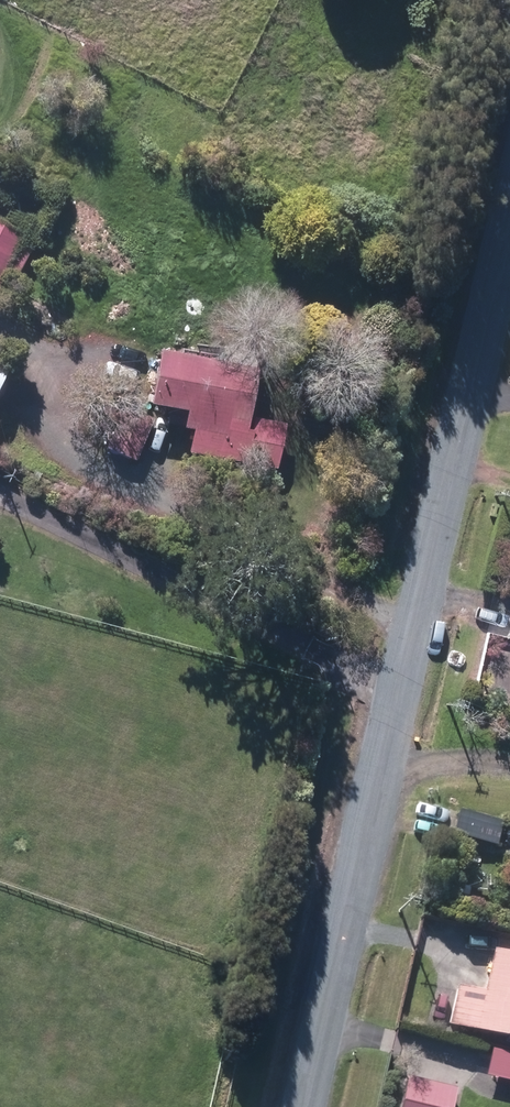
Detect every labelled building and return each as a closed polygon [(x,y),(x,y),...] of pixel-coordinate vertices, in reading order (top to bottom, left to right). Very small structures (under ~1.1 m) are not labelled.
[(4,279),(15,284),(30,254),(20,249),(32,226),(11,214),(3,229),(0,228),(0,287),(4,279)] [(188,456),(278,471),(286,428),(249,421),(258,373),(159,355),(149,409),(169,412),(166,426),(183,428),(182,432),(191,433),(188,456)] [(13,365),(0,359),(0,390),(13,365)] [(122,456),(137,462),(152,421),(137,415),(122,456)] [(497,820),(451,811),(446,837),(492,845),(497,820)] [(509,1039),(509,954),(495,950),(484,994),(457,987),(448,1024),(509,1039)] [(509,1082),(509,1054),(492,1050),(486,1077),(509,1082)] [(456,1090),(407,1078),(400,1106),(452,1106),(456,1090)]
